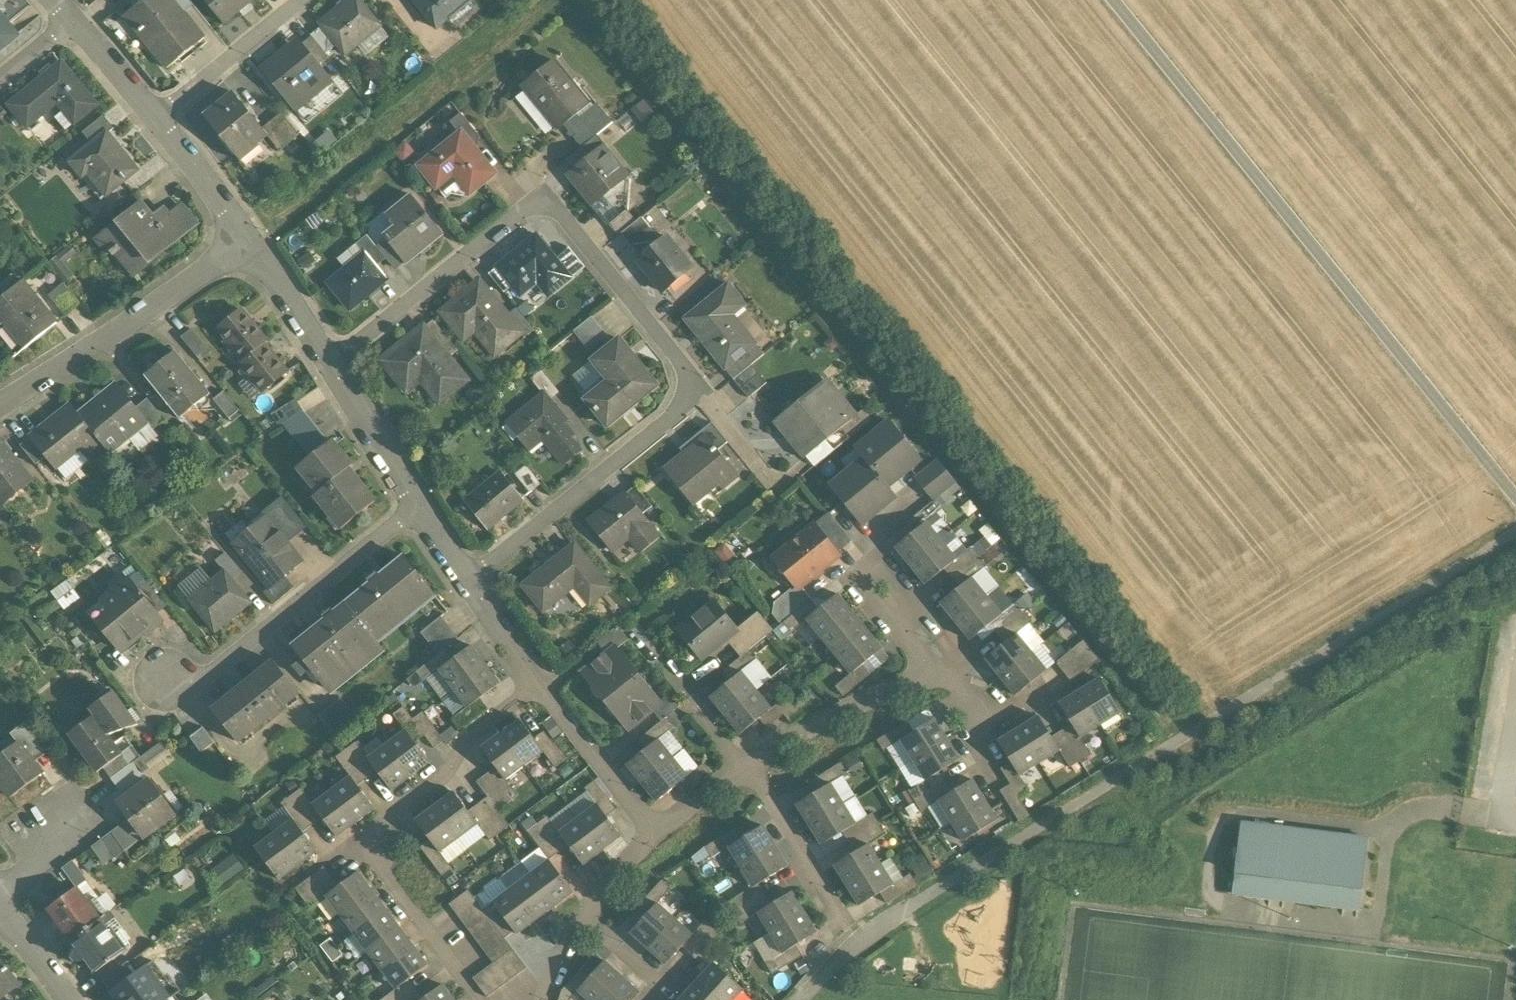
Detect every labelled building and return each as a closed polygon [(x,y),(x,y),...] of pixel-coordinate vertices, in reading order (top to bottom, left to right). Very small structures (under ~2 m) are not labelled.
[(174,0),(145,0),(125,16),(140,35),(142,33),(143,35),(147,32),(146,30),(149,28),(176,62),(205,39),(178,5),(174,0)] [(224,24),(253,0),(205,0),(224,24)] [(320,24),(322,27),(337,46),(346,56),(381,27),(359,0),(349,0),(320,24)] [(414,2),(437,30),(449,20),(472,1),(471,0),(416,0),(414,2)] [(472,1),(449,20),(456,29),(479,10),(472,1)] [(19,36),(0,13),(0,51),(19,36)] [(337,46),(322,27),(311,36),(313,38),(326,55),(337,46)] [(326,55),(313,38),(302,46),(313,59),(314,59),(319,65),(328,58),(326,55)] [(308,64),(293,46),(262,71),(295,111),(332,81),(319,65),(314,59),(313,59),(308,64)] [(100,104),(60,57),(5,103),(27,129),(56,105),(74,126),(100,104)] [(590,104),(555,62),(523,88),(542,111),(547,107),(561,125),(557,129),(557,130),(590,104)] [(263,129),(234,93),(204,117),(238,159),(267,136),(268,135),(263,129)] [(597,104),(579,119),(595,138),(613,123),(597,104)] [(281,114),(263,129),(268,135),(267,136),(280,151),(299,136),(281,114)] [(479,135),(461,114),(450,123),(458,132),(463,128),(473,141),(479,135)] [(104,116),(83,133),(92,145),(105,135),(106,136),(115,129),(104,116)] [(458,132),(415,166),(437,194),(455,180),(469,198),(488,183),(499,174),(473,141),(463,128),(458,132)] [(138,171),(122,152),(120,154),(106,136),(105,135),(92,145),(71,163),(83,178),(92,170),(110,193),(138,171)] [(628,177),(604,147),(568,176),(593,206),(628,177)] [(412,196),(395,210),(388,217),(396,228),(384,237),(402,261),(406,265),(443,235),(412,196)] [(160,226),(143,205),(103,238),(113,250),(110,253),(114,257),(117,255),(133,275),(172,244),(174,246),(187,235),(172,216),(160,226)] [(628,211),(609,226),(618,237),(622,234),(637,222),(628,211)] [(377,248),(386,240),(384,237),(396,228),(388,217),(366,234),(377,248)] [(637,222),(622,234),(631,247),(651,231),(642,218),(637,222)] [(651,231),(631,247),(640,258),(660,242),(651,231)] [(377,248),(367,236),(357,245),(365,254),(376,268),(386,260),(377,248)] [(498,268),(514,286),(521,295),(542,278),(553,292),(571,279),(537,236),(498,268)] [(692,270),(666,237),(660,242),(640,258),(637,261),(638,262),(639,261),(648,273),(648,274),(663,294),(692,270)] [(402,261),(386,240),(377,248),(386,260),(393,268),(402,261)] [(365,254),(329,284),(351,310),(387,280),(376,268),(365,254)] [(514,286),(498,268),(489,275),(505,294),(514,286)] [(23,281),(0,300),(0,327),(5,323),(26,349),(58,323),(23,281)] [(729,281),(682,319),(727,373),(759,347),(761,345),(737,316),(750,306),(729,281)] [(81,305),(64,284),(49,296),(66,317),(81,305)] [(477,285),(442,313),(464,340),(478,328),(498,353),(521,334),(507,316),(508,316),(498,304),(494,306),(477,285)] [(535,331),(517,309),(508,316),(507,316),(521,334),(525,339),(535,331)] [(242,311),(219,330),(227,339),(226,345),(231,351),(237,352),(244,360),(265,345),(268,343),(242,311)] [(592,318),(574,332),(595,359),(614,344),(592,318)] [(458,351),(434,321),(424,328),(449,359),(458,351)] [(424,328),(383,361),(407,391),(430,372),(449,396),(467,381),(449,359),(424,328)] [(211,353),(192,329),(181,338),(200,361),(211,353)] [(657,386),(619,340),(614,344),(595,359),(593,361),(609,381),(586,400),(607,427),(657,386)] [(244,360),(240,363),(243,367),(243,373),(248,379),(253,380),(263,392),(287,372),(265,345),(244,360)] [(727,373),(734,382),(753,367),(765,357),(759,347),(727,373)] [(210,396),(175,353),(145,377),(179,420),(210,396)] [(582,390),(599,379),(588,363),(572,374),(582,390)] [(767,384),(753,367),(734,382),(749,399),(767,384)] [(559,393),(542,372),(531,380),(543,395),(545,394),(550,401),(559,393)] [(853,420),(824,384),(775,424),(804,459),(807,457),(841,429),(853,420)] [(116,385),(100,397),(107,405),(85,422),(101,443),(111,455),(148,424),(136,409),(116,385)] [(225,393),(213,402),(229,421),(240,412),(225,393)] [(543,395),(507,425),(529,451),(543,440),(564,466),(582,452),(572,440),(575,438),(565,425),(568,423),(550,401),(545,394),(543,395)] [(148,400),(136,409),(148,424),(154,431),(166,421),(148,400)] [(297,400),(274,413),(281,425),(284,424),(304,412),(297,400)] [(71,406),(31,438),(47,458),(55,468),(79,448),(85,456),(101,443),(85,422),(71,406)] [(329,443),(305,412),(304,412),(284,424),(310,458),(329,443)] [(855,449),(863,459),(888,487),(915,465),(897,442),(904,437),(891,422),(872,438),(871,436),(855,449)] [(728,443),(712,424),(701,433),(704,437),(717,452),(718,451),(728,443)] [(199,445),(184,426),(175,433),(191,452),(199,445)] [(841,429),(807,457),(815,466),(849,439),(841,429)] [(704,437),(663,470),(694,507),(695,506),(690,501),(706,488),(702,484),(711,476),(723,491),(739,478),(718,451),(717,452),(704,437)] [(47,458),(31,438),(21,446),(38,466),(47,458)] [(352,466),(332,441),(329,443),(310,458),(298,468),(318,493),(315,496),(341,530),(375,502),(349,468),(352,466)] [(0,450),(0,503),(30,479),(5,446),(0,450)] [(888,487),(863,459),(849,471),(850,472),(831,488),(842,502),(843,503),(849,498),(863,515),(867,520),(896,497),(888,487)] [(956,483),(938,461),(916,478),(934,501),(935,501),(956,483)] [(541,485),(526,466),(515,475),(531,494),(541,485)] [(523,500),(501,473),(465,503),(487,530),(523,500)] [(652,508),(635,487),(626,494),(643,514),(652,508)] [(626,494),(626,493),(589,524),(611,552),(629,538),(642,553),(660,538),(648,523),(649,522),(643,514),(626,494)] [(310,528),(282,496),(264,512),(268,515),(270,518),(291,544),(310,528)] [(849,498),(843,503),(842,502),(838,506),(853,523),(863,515),(849,498)] [(934,501),(907,523),(914,533),(927,523),(942,510),(935,501),(934,501)] [(852,542),(829,514),(817,524),(840,552),(852,542)] [(291,544),(270,518),(268,515),(232,544),(269,590),(270,592),(289,578),(307,563),(291,544)] [(914,533),(895,548),(910,567),(942,541),(927,523),(914,533)] [(812,528),(776,557),(801,588),(837,558),(812,528)] [(956,560),(942,541),(910,567),(925,585),(944,570),(957,560),(956,560)] [(610,589),(575,545),(524,587),(544,612),(575,587),(590,605),(610,589)] [(972,547),(956,560),(957,560),(944,570),(952,579),(980,557),(972,547)] [(241,573),(226,554),(216,562),(224,572),(232,581),(241,573)] [(377,572),(367,580),(370,584),(346,603),(379,643),(384,639),(380,634),(403,616),(407,621),(407,620),(404,615),(427,597),(430,602),(437,597),(405,557),(380,576),(377,572)] [(980,557),(952,579),(959,589),(972,579),(988,566),(980,557)] [(224,572),(190,600),(216,632),(250,604),(232,581),(224,572)] [(269,590),(264,593),(273,605),(296,588),(289,578),(270,592),(269,590)] [(50,591),(63,609),(79,596),(66,579),(50,591)] [(959,589),(940,604),(955,622),(987,597),(972,579),(959,589)] [(137,588),(130,580),(113,593),(121,602),(110,610),(114,616),(102,625),(122,651),(135,640),(133,638),(138,633),(141,636),(149,629),(142,620),(154,610),(137,588)] [(163,603),(145,581),(137,588),(154,610),(163,603)] [(853,613),(838,595),(819,610),(807,620),(822,639),(853,613)] [(987,597),(955,622),(970,641),(989,626),(1002,616),(1001,615),(987,597)] [(61,606),(55,599),(47,605),(52,613),(61,606)] [(819,610),(811,601),(783,623),(791,633),(807,620),(819,610)] [(379,643),(346,603),(335,613),(332,609),(322,616),(326,620),(293,647),(304,660),(294,667),(302,677),(311,670),(328,690),(382,647),(379,643)] [(714,603),(679,631),(702,659),(731,636),(737,631),(736,630),(714,603)] [(1017,603),(1001,615),(1002,616),(989,626),(997,635),(1025,612),(1017,603)] [(47,605),(39,611),(45,618),(52,613),(47,605)] [(773,631),(758,612),(736,630),(737,631),(731,636),(745,654),(750,650),(773,631)] [(1033,622),(1025,612),(997,635),(1004,644),(1017,634),(1017,635),(1033,622)] [(853,613),(822,639),(836,656),(867,631),(853,613)] [(441,617),(421,634),(438,655),(444,650),(458,639),(441,617)] [(629,640),(618,627),(598,642),(607,654),(615,648),(617,650),(629,640)] [(867,631),(836,656),(851,675),(863,665),(882,650),(867,631)] [(1017,635),(1017,634),(1004,644),(986,660),(1001,678),(1032,653),(1017,635)] [(1091,651),(1084,641),(1056,663),(1064,673),(1091,651)] [(452,661),(439,670),(440,671),(454,689),(486,665),(472,646),(452,661)] [(607,654),(584,673),(593,685),(600,686),(610,699),(638,676),(617,650),(615,648),(607,654)] [(438,655),(416,673),(424,683),(440,671),(439,670),(452,661),(444,650),(438,655)] [(757,660),(750,650),(745,654),(722,673),(729,683),(742,673),(757,660)] [(1099,660),(1091,651),(1064,673),(1071,683),(1099,660)] [(1047,671),(1032,653),(1001,678),(1016,696),(1047,671)] [(299,693),(274,662),(213,711),(238,742),(240,740),(241,741),(251,733),(250,733),(287,703),(288,704),(298,696),(297,695),(299,693)] [(486,665),(454,689),(468,708),(481,699),(500,684),(486,665)] [(851,675),(835,687),(843,697),(871,674),(863,665),(851,675)] [(729,683),(710,698),(725,716),(757,691),(742,673),(729,683)] [(638,676),(610,699),(620,711),(620,718),(629,730),(654,710),(661,705),(660,703),(638,676)] [(1121,713),(1099,679),(1079,692),(1100,726),(1121,713)] [(757,691),(725,716),(740,735),(759,720),(772,710),(771,709),(757,691)] [(139,726),(114,692),(90,709),(99,721),(109,735),(139,726)] [(1100,726),(1079,692),(1059,704),(1072,725),(1080,738),(1081,738),(1100,726)] [(672,694),(660,703),(661,705),(654,710),(662,721),(666,718),(681,706),(672,694)] [(787,697),(771,709),(772,710),(759,720),(767,729),(784,715),(795,706),(787,697)] [(413,720),(404,707),(394,715),(406,731),(415,743),(425,736),(413,720)] [(444,741),(423,713),(413,720),(425,736),(434,749),(444,741)] [(1051,738),(1039,717),(1018,730),(1039,764),(1059,751),(1060,751),(1051,738)] [(662,721),(638,741),(646,750),(658,740),(674,728),(666,718),(662,721)] [(914,732),(901,741),(913,761),(947,740),(935,719),(914,732)] [(534,739),(520,720),(501,734),(525,766),(544,752),(534,739)] [(109,735),(99,721),(73,740),(97,773),(103,769),(123,754),(131,765),(133,764),(141,758),(125,737),(116,744),(109,735)] [(908,722),(877,741),(884,752),(901,741),(914,732),(908,722)] [(50,754),(27,723),(10,735),(12,738),(17,734),(22,742),(19,744),(35,765),(50,754)] [(1080,738),(1072,725),(1062,731),(1081,762),(1091,755),(1081,738),(1080,738)] [(203,728),(191,737),(203,752),(215,743),(203,728)] [(1039,764),(1018,730),(998,742),(1011,763),(1019,776),(1020,776),(1039,764)] [(406,731),(387,745),(411,777),(413,775),(430,763),(426,758),(423,753),(415,743),(406,731)] [(1081,762),(1062,731),(1051,738),(1060,751),(1059,751),(1070,768),(1081,762)] [(566,761),(544,732),(534,739),(544,752),(556,768),(566,761)] [(525,766),(501,734),(482,748),(496,768),(506,781),(506,780),(525,766)] [(646,750),(627,766),(642,784),(673,759),(658,740),(646,750)] [(947,740),(913,761),(925,781),(926,781),(939,773),(960,760),(947,740)] [(133,764),(139,772),(168,751),(162,743),(141,758),(133,764)] [(377,772),(368,759),(356,743),(346,750),(368,779),(377,772)] [(0,758),(0,785),(10,799),(43,775),(35,765),(19,744),(0,758)] [(411,777),(387,745),(368,759),(377,772),(392,791),(411,777)] [(368,779),(346,750),(336,758),(351,777),(358,786),(368,779)] [(123,754),(103,769),(111,780),(131,765),(123,754)] [(673,759),(642,784),(657,802),(676,787),(688,777),(673,759)] [(841,763),(811,782),(817,792),(831,784),(848,774),(841,763)] [(1030,793),(1020,776),(1019,776),(1011,763),(1001,769),(1010,785),(1011,785),(1020,800),(1030,793)] [(111,780),(105,785),(114,796),(136,780),(142,775),(139,772),(133,764),(111,780)] [(704,764),(688,777),(676,787),(684,797),(711,774),(704,764)] [(506,781),(496,768),(487,775),(508,804),(518,796),(506,780),(506,781)] [(939,773),(926,781),(925,781),(908,791),(915,802),(945,783),(939,773)] [(508,804),(487,775),(477,782),(488,797),(498,811),(499,811),(508,804)] [(351,777),(332,791),(356,823),(375,809),(358,786),(351,777)] [(136,780),(114,796),(120,803),(142,787),(136,780)] [(952,793),(938,802),(939,802),(951,822),(985,801),(973,780),(952,793)] [(617,810),(595,781),(585,789),(597,805),(607,817),(617,810)] [(142,787),(120,803),(134,822),(145,837),(178,813),(164,795),(161,798),(149,782),(142,787)] [(945,783),(915,802),(921,813),(939,802),(938,802),(952,793),(945,783)] [(817,792),(797,805),(809,825),(843,804),(831,784),(817,792)] [(1020,800),(1011,785),(1010,785),(1000,791),(1019,822),(1030,815),(1020,800)] [(322,818),(313,806),(313,805),(301,789),(291,797),(313,825),(322,818)] [(356,823),(332,791),(313,805),(313,806),(322,818),(337,838),(356,823)] [(469,812),(454,793),(435,807),(459,839),(478,825),(469,812)] [(313,825),(291,797),(281,804),(293,820),(294,820),(303,833),(313,825)] [(498,811),(488,797),(478,805),(500,834),(510,826),(499,811),(498,811)] [(985,801),(951,822),(964,842),(998,821),(985,801)] [(843,804),(809,825),(822,846),(842,833),(856,824),(843,804)] [(500,834),(478,805),(469,812),(478,825),(490,841),(500,834)] [(597,805),(578,819),(602,851),(621,837),(607,817),(597,805)] [(459,839),(435,807),(416,821),(430,840),(440,853),(459,839)] [(873,814),(856,824),(842,833),(849,843),(879,824),(873,814)] [(569,846),(559,833),(560,833),(548,817),(538,824),(559,853),(569,846)] [(602,851),(578,819),(560,833),(559,833),(569,846),(583,865),(602,851)] [(303,833),(294,820),(293,820),(275,834),(299,866),(318,852),(303,833)] [(113,832),(102,841),(116,859),(145,837),(134,822),(116,836),(113,832)] [(559,853),(538,824),(528,832),(549,861),(550,861),(559,853)] [(879,824),(849,843),(855,853),(869,845),(886,835),(879,824)] [(1367,839),(1242,824),(1236,874),(1361,890),(1367,839)] [(742,839),(729,847),(729,848),(741,868),(778,845),(765,825),(742,839)] [(735,829),(705,848),(712,858),(729,848),(729,847),(742,839),(735,829)] [(299,866),(275,834),(256,848),(280,881),(299,866)] [(452,869),(440,853),(430,840),(421,848),(442,877),(452,869)] [(116,859),(102,841),(92,848),(107,867),(116,859)] [(778,845),(741,868),(753,888),(754,888),(759,885),(791,865),(778,845)] [(855,853),(834,866),(847,886),(881,865),(869,845),(855,853)] [(107,867),(92,848),(82,855),(97,874),(107,867)] [(220,884),(243,869),(233,854),(210,869),(220,884)] [(87,881),(97,874),(82,855),(73,862),(87,881)] [(574,893),(550,861),(549,861),(531,875),(555,907),(574,893)] [(78,888),(87,881),(73,862),(64,869),(78,888)] [(881,865),(847,886),(860,907),(880,894),(894,885),(893,885),(881,865)] [(324,868),(296,889),(303,899),(332,877),(324,868)] [(339,887),(326,897),(327,897),(341,916),(373,892),(358,873),(339,887)] [(911,874),(893,885),(894,885),(880,894),(887,904),(917,885),(911,874)] [(555,907),(531,875),(512,889),(536,921),(555,907)] [(332,877),(303,899),(310,909),(327,897),(326,897),(339,887),(332,877)] [(671,889),(662,881),(638,907),(647,915),(657,904),(658,904),(671,889)] [(753,888),(728,904),(734,914),(765,895),(759,885),(754,888),(753,888)] [(536,921),(512,889),(493,903),(515,932),(517,935),(536,921)] [(88,907),(75,890),(50,910),(73,941),(99,922),(88,907)] [(469,891),(449,905),(457,915),(476,900),(469,891)] [(373,892),(341,916),(354,934),(387,910),(373,892)] [(805,913),(792,892),(771,905),(758,914),(771,934),(805,913)] [(765,895),(734,914),(741,925),(758,914),(771,905),(765,895)] [(96,900),(88,907),(99,922),(100,921),(108,915),(96,900)] [(476,900),(457,915),(464,924),(483,910),(476,900)] [(493,903),(483,910),(491,920),(498,930),(505,939),(515,932),(493,903)] [(658,904),(657,904),(647,915),(631,934),(648,949),(675,920),(658,904)] [(387,910),(354,934),(368,953),(400,929),(387,910)] [(483,910),(464,924),(471,934),(491,920),(483,910)] [(805,913),(771,934),(783,954),(796,946),(817,933),(805,913)] [(491,920),(471,934),(479,944),(498,930),(491,920)] [(693,935),(675,920),(648,949),(666,965),(682,948),(693,936),(693,935)] [(105,926),(100,921),(99,922),(73,941),(79,949),(86,959),(97,972),(114,959),(124,952),(105,926)] [(131,947),(112,921),(105,926),(124,952),(131,947)] [(715,929),(706,921),(693,935),(693,936),(682,948),(691,956),(715,929)] [(400,929),(368,953),(382,971),(414,947),(400,929)] [(715,929),(691,956),(700,964),(724,937),(715,929)] [(498,930),(479,944),(486,954),(505,940),(505,939),(498,930)] [(331,939),(320,946),(327,955),(337,947),(331,939)] [(505,940),(486,954),(493,964),(503,957),(513,949),(505,940)] [(796,946),(783,954),(766,965),(772,975),(803,956),(796,946)] [(337,947),(327,955),(333,963),(343,956),(337,947)] [(414,947),(382,971),(396,990),(409,981),(428,966),(414,947)] [(86,959),(79,949),(73,954),(74,958),(76,961),(80,964),(86,959)] [(527,969),(513,949),(503,957),(517,976),(527,969)] [(517,976),(503,957),(493,964),(507,983),(517,976)] [(0,990),(4,995),(19,985),(0,959),(0,990)] [(122,970),(114,959),(97,972),(104,983),(122,970)] [(578,991),(578,992),(587,999),(602,999),(623,978),(605,962),(589,980),(578,991)] [(714,963),(698,981),(719,999),(735,999),(744,990),(714,963)] [(507,983),(493,964),(483,971),(497,991),(507,983)] [(122,970),(104,983),(112,993),(135,976),(127,966),(122,970)] [(144,969),(135,976),(112,993),(117,999),(169,999),(175,995),(177,994),(165,977),(155,984),(144,969)] [(497,991),(483,971),(473,979),(487,998),(497,991)] [(562,991),(559,999),(571,999),(578,992),(578,991),(589,980),(580,971),(562,991)] [(602,999),(634,999),(640,994),(623,978),(602,999)] [(355,979),(344,986),(350,995),(361,987),(355,979)] [(396,990),(382,999),(403,999),(416,990),(409,981),(396,990)] [(698,981),(682,998),(685,999),(719,999),(698,981)] [(423,999),(454,999),(443,985),(423,999)] [(403,999),(423,999),(416,990),(403,999)]
